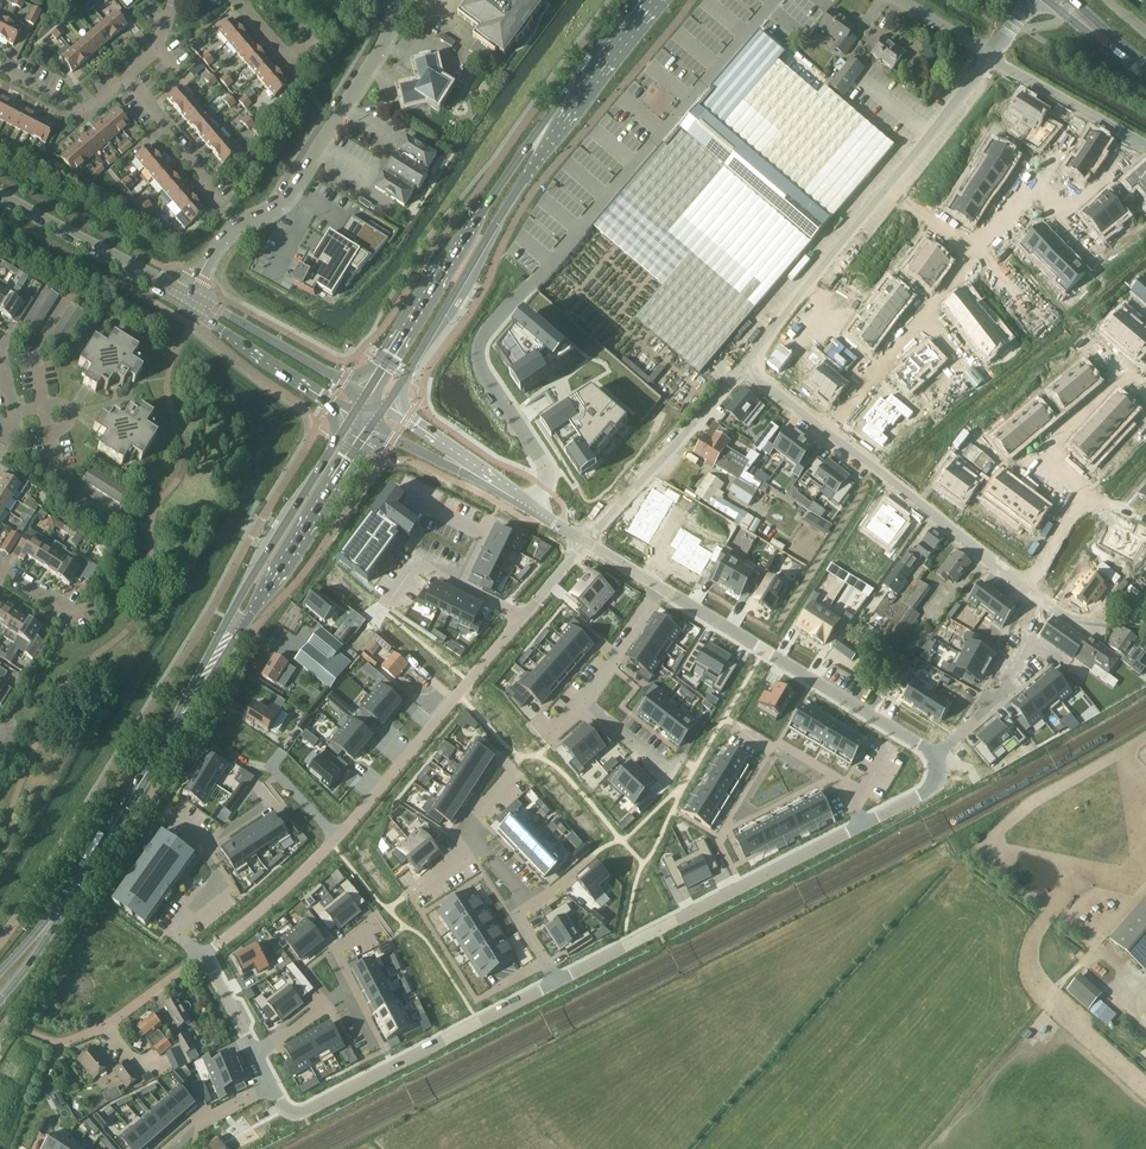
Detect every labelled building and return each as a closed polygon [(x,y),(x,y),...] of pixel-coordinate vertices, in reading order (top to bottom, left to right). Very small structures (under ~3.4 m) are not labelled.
[(93,9),(97,6),(92,0),(91,0),(88,3),(93,9)] [(468,0),(466,5),(458,15),(479,30),(474,37),(496,54),(498,50),(504,55),(515,41),(516,42),(517,43),(518,42),(523,37),(524,36),(528,30),(529,29),(532,23),(533,21),(532,21),(531,20),(541,6),(535,1),(536,0),(468,0)] [(89,12),(93,9),(88,3),(84,6),(89,12)] [(34,25),(42,11),(34,8),(27,22),(34,25)] [(832,9),(820,27),(841,42),(835,49),(843,56),(856,40),(848,34),(855,25),(832,9)] [(105,21),(116,34),(126,26),(115,12),(105,21)] [(70,25),(75,20),(72,16),(66,21),(70,25)] [(8,23),(0,19),(0,39),(8,23)] [(227,43),(241,31),(232,20),(218,32),(227,43)] [(105,44),(116,34),(105,21),(93,30),(105,44)] [(0,39),(13,46),(21,30),(8,23),(0,39)] [(56,30),(60,36),(64,33),(59,27),(56,30)] [(208,39),(213,33),(208,28),(202,33),(208,39)] [(94,53),(105,44),(93,30),(83,39),(94,53)] [(236,53),(250,42),(241,31),(227,43),(236,53)] [(621,192),(592,226),(662,286),(634,319),(685,363),(698,375),(699,375),(756,309),(756,308),(769,293),(808,247),(825,227),(893,147),(824,87),(814,98),(774,64),(784,52),(759,31),(709,89),(713,92),(666,146),(663,143),(621,192)] [(445,44),(449,38),(442,34),(439,39),(445,44)] [(884,38),(871,54),(884,64),(892,70),(905,53),(884,38)] [(83,63),(94,53),(83,39),(71,49),(83,63)] [(246,64),(259,53),(250,42),(236,53),(246,64)] [(83,63),(71,49),(69,46),(67,48),(64,45),(61,49),(63,51),(59,55),(61,57),(60,59),(72,73),(83,63)] [(255,75),(269,63),(259,53),(246,64),(255,75)] [(204,63),(210,57),(207,54),(201,59),(204,63)] [(210,57),(204,63),(208,67),(214,61),(210,57)] [(850,57),(830,86),(844,96),(865,68),(850,57)] [(437,109),(450,88),(441,82),(436,59),(416,63),(419,77),(415,78),(413,82),(414,85),(400,88),(405,109),(428,104),(437,109)] [(264,86),(278,74),(269,63),(255,75),(264,86)] [(187,85),(194,76),(186,70),(179,79),(187,85)] [(207,83),(213,78),(210,74),(204,80),(207,83)] [(278,74),(264,86),(274,97),(288,86),(278,74)] [(223,84),(229,79),(226,75),(220,80),(223,84)] [(213,78),(207,83),(211,87),(217,82),(213,78)] [(229,79),(223,84),(226,88),(233,82),(229,79)] [(176,110),(190,98),(181,87),(167,99),(176,110)] [(227,105),(233,100),(229,96),(223,101),(227,105)] [(242,105),(248,100),(245,96),(239,102),(242,105)] [(1023,96),(1013,112),(1025,120),(1022,125),(1032,131),(1026,141),(1028,143),(1023,150),(1028,153),(1033,157),(1056,129),(1042,120),(1040,119),(1044,113),(1029,104),(1031,101),(1023,96)] [(185,121),(199,109),(190,98),(176,110),(185,121)] [(13,105),(5,100),(0,109),(0,120),(4,122),(13,105)] [(233,100),(227,105),(230,109),(236,103),(233,100)] [(248,100),(242,105),(245,109),(251,104),(248,100)] [(12,126),(21,109),(13,105),(4,122),(12,126)] [(21,131),(30,113),(21,109),(12,126),(21,131)] [(109,115),(122,130),(129,124),(116,109),(109,115)] [(195,132),(209,120),(199,109),(185,121),(195,132)] [(29,135),(38,117),(30,113),(21,131),(29,135)] [(116,136),(122,130),(109,115),(103,121),(116,136)] [(37,139),(46,122),(38,117),(29,135),(37,139)] [(245,126),(251,121),(248,117),(242,122),(245,126)] [(204,142),(218,131),(209,120),(195,132),(204,142)] [(108,142),(116,136),(103,121),(95,127),(108,142)] [(251,121),(245,126),(249,130),(255,125),(251,121)] [(46,122),(37,139),(45,143),(54,126),(46,122)] [(101,149),(108,142),(95,127),(88,134),(101,149)] [(1059,128),(1054,134),(1058,138),(1063,131),(1059,128)] [(213,153),(227,141),(218,131),(204,142),(213,153)] [(1080,139),(1074,148),(1080,152),(1098,164),(1102,157),(1100,156),(1108,144),(1090,132),(1084,141),(1080,139)] [(94,154),(101,149),(88,134),(81,139),(94,154)] [(387,170),(376,188),(405,207),(415,188),(419,190),(428,176),(424,174),(427,169),(428,169),(436,156),(407,138),(396,157),(397,158),(389,171),(387,170)] [(986,154),(985,156),(989,159),(990,159),(1008,170),(1008,171),(1009,170),(1011,167),(1011,166),(1014,168),(1016,165),(1016,164),(1017,163),(1018,162),(1018,161),(1013,158),(1011,157),(1005,152),(1008,147),(1009,146),(1006,144),(996,138),(994,141),(994,142),(993,143),(993,144),(992,144),(991,146),(990,148),(989,150),(988,151),(987,153),(986,154)] [(87,160),(94,154),(81,139),(74,145),(87,160)] [(227,141),(213,153),(223,165),(237,153),(227,141)] [(124,146),(128,150),(133,146),(129,142),(124,146)] [(80,167),(87,160),(74,145),(67,152),(80,167)] [(123,154),(128,150),(124,146),(119,150),(123,154)] [(144,170),(158,158),(148,146),(134,158),(144,170)] [(1040,150),(1036,156),(1048,164),(1052,158),(1040,150)] [(963,161),(960,164),(961,165),(962,166),(964,167),(965,167),(974,154),(973,153),(971,152),(970,151),(969,151),(967,154),(963,161)] [(72,173),(80,167),(67,152),(60,158),(72,173)] [(1072,160),(1066,169),(1083,181),(1091,169),(1093,171),(1098,164),(1080,152),(1074,162),(1072,160)] [(250,167),(261,157),(257,153),(246,162),(250,167)] [(153,181),(167,169),(158,158),(144,170),(153,181)] [(983,168),(982,169),(983,170),(1001,181),(1003,179),(1004,177),(1005,175),(1006,175),(1006,174),(1007,172),(1008,171),(1008,170),(990,159),(989,159),(989,160),(988,161),(987,163),(986,164),(985,166),(984,168),(983,168)] [(1125,182),(1132,190),(1138,184),(1145,194),(1145,164),(1125,182)] [(96,170),(99,175),(104,171),(100,166),(96,170)] [(162,191),(176,179),(167,169),(153,181),(162,191)] [(976,178),(975,180),(976,180),(996,193),(996,194),(998,191),(999,189),(1000,189),(1000,188),(998,186),(999,185),(1001,182),(1001,181),(983,170),(982,169),(982,170),(982,171),(981,172),(980,173),(979,174),(978,176),(977,177),(977,178),(976,179),(976,178)] [(94,179),(99,175),(96,170),(91,174),(94,179)] [(953,176),(951,179),(955,182),(960,175),(959,175),(957,173),(956,172),(955,172),(953,176)] [(125,186),(131,181),(128,178),(122,183),(125,186)] [(171,201),(185,190),(176,179),(162,191),(171,201)] [(949,182),(946,186),(947,186),(948,187),(950,188),(951,189),(955,182),(951,179),(949,182)] [(969,189),(968,191),(969,191),(986,202),(987,203),(988,202),(990,199),(989,199),(990,198),(992,200),(993,199),(993,198),(994,197),(994,196),(995,197),(996,194),(996,193),(976,180),(975,180),(975,181),(974,183),(973,184),(972,185),(972,186),(971,187),(970,189),(969,189)] [(131,181),(125,186),(128,189),(134,184),(131,181)] [(181,213),(195,201),(185,190),(171,201),(181,213)] [(962,200),(962,201),(962,202),(979,213),(980,214),(981,212),(982,210),(983,209),(984,208),(984,207),(985,206),(985,205),(987,203),(986,202),(969,191),(968,191),(968,192),(967,192),(966,194),(965,196),(964,197),(963,198),(963,199),(962,200)] [(1104,197),(1095,204),(1115,228),(1115,227),(1126,219),(1128,222),(1134,217),(1133,215),(1129,210),(1125,205),(1119,210),(1109,197),(1105,200),(1104,197)] [(369,209),(372,205),(362,198),(359,203),(369,209)] [(947,212),(945,216),(955,222),(957,224),(958,223),(961,218),(962,218),(968,222),(970,223),(975,226),(976,224),(977,223),(979,220),(977,218),(977,217),(978,217),(979,214),(980,214),(979,213),(962,202),(962,201),(957,198),(956,199),(956,200),(955,201),(954,202),(954,203),(953,204),(952,205),(952,206),(951,207),(950,207),(951,207),(950,208),(950,207),(949,209),(949,210),(948,212),(947,212)] [(143,208),(149,203),(146,199),(140,204),(143,208)] [(195,201),(181,213),(190,224),(204,212),(195,201)] [(149,203),(143,208),(146,211),(152,206),(149,203)] [(1089,213),(1086,216),(1096,228),(1090,233),(1100,245),(1106,240),(1105,239),(1117,230),(1115,227),(1115,228),(1095,204),(1087,210),(1089,213)] [(332,230),(315,258),(309,255),(310,252),(293,284),(315,295),(314,294),(318,288),(333,297),(342,283),(346,285),(346,286),(347,287),(389,239),(351,216),(340,235),(332,230)] [(162,229),(168,224),(165,221),(159,226),(162,229)] [(168,224),(162,229),(165,232),(170,227),(168,224)] [(1026,231),(1015,242),(1018,245),(1020,246),(1020,247),(1021,248),(1022,249),(1023,250),(1024,250),(1024,251),(1025,252),(1026,253),(1027,254),(1028,255),(1029,256),(1028,256),(1030,257),(1034,253),(1034,252),(1049,238),(1050,238),(1049,237),(1047,235),(1047,234),(1046,234),(1048,232),(1046,229),(1045,229),(1044,228),(1043,226),(1039,230),(1037,231),(1033,235),(1031,237),(1031,236),(1027,232),(1026,231)] [(923,245),(914,256),(940,277),(947,269),(944,267),(947,263),(934,253),(938,247),(927,238),(922,245),(923,245)] [(1034,253),(1035,254),(1036,255),(1037,256),(1037,257),(1038,257),(1038,258),(1040,259),(1041,261),(1042,261),(1041,261),(1042,262),(1043,262),(1058,247),(1059,247),(1058,246),(1056,245),(1055,243),(1053,241),(1051,239),(1050,238),(1049,238),(1034,252),(1034,253)] [(1043,262),(1042,262),(1044,263),(1044,264),(1045,265),(1047,267),(1048,268),(1049,269),(1050,270),(1051,272),(1052,271),(1067,257),(1067,256),(1066,255),(1064,253),(1063,251),(1062,251),(1061,250),(1061,249),(1059,247),(1058,247),(1043,262)] [(904,267),(899,274),(911,283),(916,277),(929,287),(932,283),(934,285),(940,277),(914,256),(905,268),(904,267)] [(1052,271),(1051,272),(1052,273),(1053,273),(1054,274),(1054,275),(1055,276),(1056,276),(1057,277),(1058,278),(1059,280),(1060,280),(1060,281),(1060,280),(1061,280),(1076,266),(1075,265),(1075,264),(1073,262),(1071,260),(1070,259),(1069,258),(1067,256),(1067,257),(1052,271)] [(9,271),(11,266),(5,262),(3,267),(9,271)] [(11,266),(9,271),(15,275),(18,270),(11,266)] [(1060,280),(1055,284),(1057,286),(1058,287),(1059,288),(1060,289),(1061,290),(1062,291),(1063,293),(1064,293),(1065,295),(1066,295),(1067,297),(1070,300),(1078,293),(1081,290),(1080,289),(1077,285),(1076,284),(1082,279),(1083,277),(1084,277),(1088,273),(1087,273),(1086,272),(1085,271),(1085,270),(1083,269),(1082,268),(1080,270),(1079,269),(1077,266),(1076,266),(1061,280),(1060,280),(1060,281),(1060,280)] [(1020,273),(1019,274),(1023,276),(1026,279),(1029,275),(1023,270),(1022,270),(1021,272),(1020,273)] [(11,321),(18,310),(24,314),(34,299),(27,295),(21,304),(14,299),(28,277),(24,274),(9,296),(0,311),(0,313),(11,321)] [(1029,275),(1026,279),(1029,281),(1029,282),(1032,284),(1033,282),(1035,281),(1035,280),(1029,275)] [(892,276),(879,293),(902,309),(910,298),(900,291),(904,285),(892,276)] [(1131,289),(1145,303),(1145,281),(1142,277),(1131,289)] [(857,281),(854,284),(855,285),(856,286),(858,288),(864,282),(860,278),(858,281),(857,281)] [(9,296),(3,292),(7,286),(1,282),(0,285),(0,311),(9,296)] [(955,299),(945,307),(954,318),(973,302),(975,300),(962,284),(951,293),(955,299)] [(1038,290),(1037,291),(1040,294),(1041,294),(1043,297),(1047,293),(1041,287),(1039,289),(1038,290)] [(35,333),(58,296),(45,288),(22,325),(35,333)] [(847,295),(844,298),(848,302),(853,296),(851,294),(850,292),(846,295),(847,295)] [(879,293),(872,303),(894,320),(902,309),(879,293)] [(988,297),(987,297),(993,303),(997,300),(994,297),(991,294),(990,294),(988,297)] [(841,301),(838,304),(839,305),(840,306),(841,307),(842,307),(842,308),(848,302),(844,298),(841,301)] [(997,300),(993,303),(999,309),(1002,306),(1003,305),(1000,302),(997,300)] [(973,302),(954,318),(962,328),(981,312),(973,302)] [(872,303),(864,313),(887,330),(894,320),(872,303)] [(60,350),(84,312),(71,304),(47,341),(60,350)] [(1115,320),(1105,332),(1117,342),(1132,323),(1136,319),(1119,304),(1110,315),(1115,320)] [(981,312),(962,328),(970,338),(992,320),(984,310),(981,312)] [(1007,314),(1013,320),(1017,317),(1014,314),(1011,310),(1010,311),(1009,312),(1007,314)] [(864,313),(857,324),(879,340),(887,330),(864,313)] [(516,334),(498,356),(515,380),(511,382),(522,398),(525,395),(548,380),(553,376),(576,361),(529,320),(526,317),(513,332),(516,334)] [(992,320),(970,338),(978,348),(1000,330),(993,321),(992,320)] [(1132,323),(1117,342),(1127,350),(1142,331),(1132,323)] [(754,341),(764,328),(759,324),(749,337),(754,341)] [(857,324),(844,340),(856,349),(861,343),(871,351),(879,340),(857,324)] [(1000,330),(978,348),(987,358),(997,350),(1002,356),(1013,346),(1000,330)] [(1127,350),(1138,359),(1145,350),(1145,334),(1142,331),(1127,350)] [(137,352),(112,337),(105,349),(93,341),(78,365),(90,373),(82,385),(86,387),(95,393),(99,386),(106,390),(108,387),(110,387),(111,388),(113,388),(115,387),(117,386),(118,384),(122,387),(126,380),(133,384),(141,371),(129,364),(137,352)] [(741,346),(747,351),(754,344),(748,339),(741,346)] [(910,360),(909,361),(909,362),(921,374),(921,375),(922,374),(923,373),(924,372),(925,371),(926,370),(927,369),(928,368),(929,367),(930,367),(931,368),(933,369),(933,370),(934,371),(936,369),(936,368),(937,367),(938,366),(939,365),(941,363),(939,361),(938,360),(937,358),(933,354),(930,352),(927,348),(926,348),(925,350),(924,351),(922,352),(920,354),(918,356),(917,357),(917,358),(915,355),(914,356),(913,357),(910,360)] [(813,353),(808,360),(819,369),(809,381),(822,391),(819,396),(829,404),(843,387),(832,378),(837,372),(813,353)] [(1063,355),(1057,360),(1060,363),(1066,359),(1063,355)] [(1057,360),(1052,365),(1055,368),(1060,363),(1057,360)] [(895,378),(895,379),(898,382),(901,385),(906,390),(907,392),(909,394),(912,392),(911,392),(912,392),(913,390),(915,389),(917,387),(916,385),(916,386),(916,385),(914,384),(913,382),(914,382),(915,380),(916,379),(917,379),(918,378),(918,377),(920,376),(921,375),(921,374),(909,362),(909,361),(907,363),(905,365),(904,366),(903,367),(905,369),(903,371),(902,372),(901,372),(898,376),(897,377),(895,378)] [(1082,366),(1070,376),(1086,394),(1097,385),(1082,366)] [(1070,376),(1061,384),(1076,403),(1086,394),(1070,376)] [(1027,380),(1021,384),(1024,388),(1030,383),(1027,380)] [(1061,384),(1049,394),(1065,412),(1076,403),(1061,384)] [(744,390),(727,411),(741,423),(744,418),(752,424),(765,408),(757,402),(758,401),(744,390)] [(545,424),(542,426),(552,442),(556,440),(581,477),(582,479),(597,468),(594,462),(628,422),(593,392),(574,405),(568,409),(545,424)] [(952,394),(945,399),(949,403),(955,398),(952,394)] [(880,398),(872,409),(894,427),(902,417),(908,421),(914,414),(891,395),(885,402),(880,397),(880,398)] [(910,396),(904,401),(914,412),(919,407),(910,396)] [(1118,396),(1108,407),(1126,423),(1136,412),(1118,396)] [(1007,401),(1001,406),(1004,409),(1010,405),(1007,401)] [(1036,404),(1025,414),(1040,432),(1052,423),(1036,404)] [(1001,406),(996,410),(999,414),(1004,409),(1001,406)] [(1108,407),(1099,416),(1117,433),(1126,423),(1108,407)] [(151,417),(144,413),(139,409),(135,416),(128,412),(125,415),(123,415),(121,414),(119,415),(118,415),(116,416),(115,418),(112,415),(107,423),(100,418),(96,425),(92,431),(104,438),(97,450),(121,465),(129,453),(140,461),(156,437),(144,429),(151,417)] [(868,424),(862,430),(875,441),(872,445),(884,454),(887,450),(883,447),(897,430),(893,427),(894,427),(872,409),(863,419),(862,419),(868,424)] [(1025,414),(1015,422),(1031,440),(1040,432),(1025,414)] [(1099,416),(1091,426),(1108,442),(1117,433),(1099,416)] [(1015,422),(1005,430),(1021,449),(1031,440),(1015,422)] [(979,424),(974,429),(976,432),(982,428),(979,424)] [(705,436),(700,445),(720,457),(743,472),(750,461),(727,447),(730,441),(726,439),(729,432),(720,426),(711,440),(705,436)] [(1091,426),(1082,435),(1099,452),(1108,442),(1091,426)] [(768,445),(764,450),(770,455),(774,450),(786,458),(786,459),(803,437),(795,431),(793,433),(789,430),(779,444),(773,439),(768,445)] [(1005,430),(994,440),(1009,458),(1021,449),(1005,430)] [(1082,435),(1072,446),(1089,462),(1099,452),(1082,435)] [(763,436),(754,447),(760,452),(769,441),(763,436)] [(786,458),(784,461),(795,470),(793,473),(800,478),(808,466),(803,462),(813,448),(809,446),(811,443),(803,437),(786,459),(786,458)] [(700,445),(694,453),(707,461),(705,464),(712,469),(714,466),(737,480),(730,492),(737,496),(736,498),(751,507),(765,486),(743,472),(720,457),(700,445)] [(1128,451),(1123,456),(1126,459),(1131,454),(1128,451)] [(1123,456),(1118,461),(1122,464),(1126,459),(1123,456)] [(946,473),(937,485),(949,494),(963,475),(967,470),(949,457),(941,468),(946,473)] [(817,459),(799,483),(807,489),(811,483),(822,491),(840,468),(828,459),(824,465),(817,459)] [(750,461),(743,472),(747,474),(754,464),(750,461)] [(996,461),(992,464),(997,469),(1000,466),(996,461)] [(571,467),(566,474),(571,478),(577,472),(571,467)] [(120,505),(128,491),(90,468),(82,481),(120,505)] [(822,491),(820,493),(830,501),(831,501),(839,507),(854,487),(847,482),(851,477),(840,468),(822,491)] [(12,498),(17,490),(22,493),(28,483),(12,472),(8,478),(0,474),(0,480),(2,481),(0,484),(0,490),(12,498)] [(690,491),(688,495),(731,521),(742,528),(746,520),(744,519),(746,515),(716,496),(723,484),(707,474),(695,495),(690,491)] [(963,475),(949,494),(961,503),(975,484),(963,475)] [(1003,476),(989,495),(1000,504),(1015,485),(1003,476)] [(1137,491),(1143,482),(1137,478),(1131,488),(1137,491)] [(1015,485),(1000,504),(1011,512),(1025,493),(1015,485)] [(653,487),(644,502),(666,515),(674,501),(677,502),(681,495),(668,488),(664,494),(653,487)] [(375,514),(340,561),(368,582),(379,567),(400,540),(397,537),(400,533),(411,541),(421,526),(399,510),(406,500),(392,489),(374,513),(375,514)] [(12,498),(0,490),(0,507),(4,510),(12,498)] [(103,530),(104,529),(112,517),(74,493),(66,506),(103,530)] [(1025,493),(1011,512),(1021,519),(1035,500),(1025,493)] [(1021,519),(1017,524),(1035,537),(1044,526),(1038,522),(1047,510),(1035,500),(1021,519)] [(644,502),(636,516),(658,529),(666,515),(644,502)] [(31,510),(35,513),(39,506),(35,503),(31,510)] [(868,514),(859,526),(865,531),(866,530),(877,539),(897,512),(889,506),(887,508),(883,505),(874,518),(868,514)] [(31,519),(35,513),(31,510),(27,516),(31,519)] [(44,519),(47,515),(40,511),(38,514),(44,519)] [(897,512),(877,539),(889,547),(884,554),(890,559),(904,540),(898,536),(907,523),(904,520),(905,518),(897,512)] [(986,512),(983,515),(988,520),(991,516),(986,512)] [(54,533),(60,518),(48,514),(42,528),(54,533)] [(636,516),(627,531),(649,544),(658,529),(636,516)] [(498,528),(492,540),(517,553),(523,540),(520,539),(524,533),(510,526),(507,533),(498,528)] [(674,539),(670,545),(677,549),(672,558),(686,567),(702,540),(681,527),(678,532),(674,539)] [(34,561),(43,547),(47,541),(28,529),(17,547),(23,551),(18,558),(23,561),(26,556),(34,561)] [(674,529),(670,536),(674,539),(678,532),(674,529)] [(911,548),(884,585),(897,595),(922,556),(927,560),(944,538),(933,530),(917,552),(911,548)] [(1102,545),(1106,540),(1095,532),(1091,537),(1102,545)] [(9,538),(1,550),(8,554),(19,537),(16,534),(13,540),(9,538)] [(85,534),(81,541),(85,544),(89,537),(85,534)] [(1113,535),(1105,544),(1121,557),(1128,548),(1138,556),(1144,549),(1130,538),(1124,544),(1113,535)] [(670,536),(665,543),(670,546),(670,545),(674,539),(670,536)] [(492,540),(486,552),(506,562),(511,551),(517,553),(492,540)] [(702,540),(686,567),(701,575),(710,559),(718,563),(725,550),(718,546),(713,553),(700,545),(703,540),(702,540)] [(55,554),(61,546),(55,542),(49,551),(43,547),(34,561),(46,569),(55,554)] [(58,576),(67,562),(61,558),(67,550),(61,546),(55,554),(46,569),(57,576),(56,578),(57,578),(56,578),(58,576)] [(724,566),(715,580),(719,583),(718,585),(727,590),(742,564),(743,565),(744,562),(732,555),(734,552),(726,548),(718,563),(724,566)] [(486,552),(480,563),(503,574),(501,573),(506,562),(486,552)] [(949,559),(937,574),(945,581),(948,577),(956,583),(962,575),(971,564),(956,553),(951,560),(949,559)] [(773,559),(765,571),(771,574),(779,562),(773,559)] [(69,586),(74,577),(81,582),(84,578),(89,581),(98,567),(92,564),(91,565),(85,561),(79,570),(67,562),(58,576),(56,578),(57,578),(69,586)] [(480,563),(474,575),(483,580),(480,587),(494,593),(495,590),(502,593),(509,578),(503,575),(503,574),(480,563)] [(742,564),(727,590),(736,596),(737,593),(741,596),(749,581),(756,585),(764,573),(757,568),(754,572),(743,565),(742,564)] [(527,565),(522,572),(526,575),(531,569),(527,565)] [(831,565),(827,571),(836,576),(840,570),(831,565)] [(522,572),(516,578),(521,581),(526,575),(522,572)] [(586,576),(579,584),(581,586),(581,585),(604,605),(614,594),(591,574),(588,577),(586,576)] [(608,574),(604,580),(617,588),(620,581),(608,574)] [(1080,589),(1074,597),(1086,606),(1092,599),(1096,602),(1105,590),(1101,587),(1102,585),(1090,576),(1087,579),(1084,577),(1076,587),(1080,589)] [(769,579),(755,602),(772,612),(778,601),(775,599),(782,587),(769,579)] [(861,582),(856,589),(869,597),(873,590),(861,582)] [(904,603),(873,645),(889,657),(920,615),(915,611),(930,590),(926,587),(919,582),(904,603)] [(425,590),(418,604),(437,613),(439,611),(438,611),(448,590),(436,584),(432,592),(431,593),(425,590)] [(980,584),(967,601),(976,607),(978,605),(987,612),(1000,595),(993,590),(991,593),(980,584)] [(581,586),(571,596),(584,607),(579,613),(590,622),(594,617),(604,605),(581,585),(581,586)] [(448,590),(438,611),(439,611),(449,616),(459,596),(448,590)] [(317,591),(304,606),(305,607),(305,606),(325,623),(336,610),(336,609),(335,610),(323,600),(325,597),(317,591)] [(808,614),(799,628),(812,636),(826,614),(814,607),(820,596),(813,592),(802,610),(808,614)] [(1000,595),(987,612),(996,619),(994,621),(1003,628),(1015,611),(1004,603),(1006,600),(1000,595)] [(459,596),(449,616),(460,621),(461,622),(471,602),(459,596)] [(861,599),(852,604),(858,615),(867,610),(861,599)] [(460,621),(458,627),(471,633),(472,630),(479,634),(485,620),(478,617),(483,608),(471,602),(461,622),(460,621)] [(957,604),(947,617),(951,620),(961,607),(957,604)] [(15,615),(3,607),(0,612),(0,635),(2,636),(15,615)] [(812,636),(811,637),(823,645),(824,644),(825,645),(835,631),(841,635),(854,618),(845,612),(839,622),(826,614),(812,636)] [(27,622),(28,621),(28,620),(26,622),(15,615),(2,636),(14,644),(18,637),(27,623),(27,622)] [(656,615),(648,627),(650,628),(651,628),(674,644),(681,633),(683,634),(688,628),(675,619),(671,626),(656,615)] [(570,627),(561,637),(563,639),(564,638),(582,655),(584,657),(593,647),(580,634),(585,629),(573,619),(568,625),(570,627)] [(1053,620),(1041,637),(1044,639),(1073,660),(1073,659),(1091,671),(1095,665),(1108,674),(1118,659),(1088,638),(1085,643),(1053,620)] [(27,623),(18,637),(30,645),(24,654),(34,661),(45,644),(35,637),(40,629),(28,621),(27,622),(27,623)] [(364,628),(351,644),(362,653),(375,637),(364,628)] [(650,628),(643,638),(664,653),(666,655),(674,644),(651,628),(650,628)] [(1110,645),(1117,651),(1114,656),(1122,662),(1121,662),(1139,677),(1144,669),(1138,665),(1140,662),(1145,653),(1145,641),(1138,636),(1136,640),(1117,628),(1112,638),(1114,639),(1110,645)] [(321,629),(296,661),(330,690),(350,665),(336,654),(342,647),(321,629)] [(434,629),(431,634),(438,638),(441,634),(434,629)] [(546,629),(541,635),(545,639),(550,632),(546,629)] [(349,630),(341,641),(346,645),(355,634),(349,630)] [(962,655),(988,670),(993,661),(990,659),(992,655),(978,647),(982,641),(969,633),(965,641),(969,643),(962,655)] [(380,634),(373,641),(375,642),(380,647),(388,654),(391,651),(395,646),(385,638),(380,634)] [(441,634),(438,638),(445,643),(448,638),(441,634)] [(541,635),(536,642),(540,645),(545,639),(541,635)] [(999,637),(995,645),(1000,647),(1004,640),(999,637)] [(563,639),(555,648),(574,664),(582,655),(564,638),(563,639)] [(637,648),(636,649),(657,663),(664,653),(643,638),(637,648)] [(363,656),(362,657),(372,665),(373,666),(375,667),(379,662),(378,660),(372,656),(380,647),(375,642),(373,644),(363,656)] [(698,643),(682,670),(690,675),(696,666),(706,672),(707,673),(720,651),(709,644),(709,643),(708,643),(706,647),(698,643)] [(634,647),(626,658),(641,669),(637,675),(649,683),(654,677),(652,676),(660,664),(657,663),(636,649),(637,648),(634,647)] [(547,657),(565,674),(574,664),(555,648),(547,657)] [(530,649),(524,655),(529,659),(534,652),(530,649)] [(392,657),(382,668),(395,679),(408,665),(394,654),(391,651),(388,654),(392,657)] [(706,672),(705,675),(717,682),(712,689),(721,694),(738,667),(730,662),(733,658),(732,657),(732,658),(720,651),(707,673),(706,672)] [(944,662),(940,669),(960,679),(964,673),(978,681),(980,677),(983,679),(988,670),(962,655),(958,653),(951,665),(944,662)] [(681,654),(676,661),(681,664),(685,657),(681,654)] [(524,655),(519,662),(523,665),(529,659),(524,655)] [(545,655),(536,666),(538,668),(538,667),(557,684),(565,674),(547,657),(545,655)] [(6,656),(4,660),(10,664),(13,659),(6,656)] [(276,657),(263,677),(275,684),(283,689),(295,670),(287,665),(287,664),(276,657)] [(916,659),(911,666),(916,669),(920,663),(916,659)] [(676,661),(672,668),(676,671),(681,664),(676,661)] [(530,676),(530,677),(549,693),(557,684),(538,667),(538,668),(530,676)] [(1047,678),(1044,682),(1062,703),(1077,689),(1068,678),(1062,683),(1052,671),(1045,676),(1047,678)] [(905,672),(898,683),(909,689),(915,679),(905,672)] [(515,692),(511,696),(522,708),(527,702),(523,699),(528,693),(542,705),(551,695),(549,693),(530,677),(530,676),(528,674),(519,685),(517,683),(512,689),(515,692)] [(359,694),(363,681),(347,676),(339,701),(346,703),(350,691),(359,694)] [(944,677),(941,681),(949,685),(951,681),(944,677)] [(380,685),(371,696),(392,715),(402,704),(392,695),(397,689),(385,679),(380,685)] [(909,690),(904,698),(916,705),(914,708),(921,712),(933,694),(923,688),(924,686),(915,680),(909,690)] [(1044,682),(1034,690),(1049,709),(1051,711),(1062,703),(1044,682)] [(650,700),(638,715),(649,724),(651,721),(664,703),(665,704),(668,699),(658,691),(659,689),(653,684),(644,696),(650,700)] [(1,705),(11,689),(4,685),(1,690),(0,689),(0,705),(1,705)] [(765,692),(755,709),(776,721),(779,716),(779,717),(780,716),(779,716),(787,702),(790,703),(795,694),(778,685),(772,696),(765,692)] [(683,687),(680,691),(686,697),(690,692),(683,687)] [(1034,690),(1024,698),(1040,717),(1049,709),(1034,690)] [(690,692),(686,697),(693,702),(696,698),(690,692)] [(933,694),(921,712),(928,716),(930,714),(941,721),(953,704),(944,698),(942,701),(933,694)] [(371,696),(356,713),(368,723),(373,718),(383,726),(392,715),(371,696)] [(709,697),(707,701),(716,706),(718,702),(709,697)] [(1018,700),(1012,704),(1022,717),(1016,722),(1026,733),(1042,719),(1040,717),(1024,698),(1020,702),(1018,700)] [(256,703),(245,720),(254,725),(256,723),(269,731),(269,732),(270,732),(277,736),(289,716),(282,712),(283,711),(281,710),(274,706),(272,704),(268,711),(256,704),(257,703),(256,703)] [(664,703),(651,721),(661,729),(675,711),(674,711),(665,704),(664,703)] [(802,707),(789,728),(805,738),(818,717),(802,707)] [(675,711),(661,729),(670,736),(671,737),(686,717),(676,709),(674,711),(675,711)] [(356,713),(342,730),(363,749),(373,738),(363,729),(368,723),(356,713)] [(467,713),(459,723),(463,727),(467,723),(475,729),(477,725),(467,713)] [(670,736),(669,739),(680,747),(691,733),(697,738),(706,726),(700,721),(698,723),(688,714),(686,717),(671,737),(670,736)] [(1071,715),(1061,722),(1062,724),(1065,729),(1068,727),(1070,731),(1079,725),(1071,715)] [(307,716),(298,727),(304,732),(313,721),(307,716)] [(818,717),(805,738),(820,747),(833,726),(818,717)] [(998,721),(988,729),(1004,749),(1014,740),(1019,746),(1026,740),(1009,719),(1002,725),(998,719),(997,720),(998,721)] [(1062,724),(1055,728),(1058,733),(1065,729),(1062,724)] [(833,726),(820,747),(835,757),(848,735),(833,726)] [(582,728),(573,735),(575,738),(576,737),(594,758),(605,749),(587,728),(583,731),(582,728)] [(981,743),(974,749),(990,767),(1007,753),(1003,749),(1004,749),(988,729),(977,738),(977,737),(976,738),(981,743)] [(307,730),(302,736),(314,746),(318,740),(307,730)] [(342,730),(327,748),(339,757),(344,752),(354,760),(363,749),(342,730)] [(603,731),(599,737),(609,746),(614,741),(603,731)] [(848,735),(835,757),(851,766),(864,745),(848,735)] [(575,738),(564,747),(575,759),(569,764),(579,776),(585,770),(583,768),(594,758),(576,737),(575,738)] [(472,744),(464,755),(466,757),(467,756),(487,770),(494,759),(494,758),(487,753),(491,747),(478,739),(474,745),(472,744)] [(444,746),(439,753),(443,756),(448,750),(444,746)] [(324,750),(308,768),(311,770),(310,771),(311,771),(323,781),(322,783),(329,790),(342,774),(341,775),(332,767),(337,761),(324,750)] [(381,772),(379,769),(382,766),(369,752),(354,766),(369,783),(381,772)] [(439,753),(434,759),(438,763),(443,756),(439,753)] [(728,754),(718,770),(740,783),(749,767),(744,764),(739,761),(733,758),(728,754)] [(200,766),(196,773),(212,783),(218,773),(222,776),(228,767),(210,756),(203,767),(200,766)] [(466,757),(460,767),(480,780),(487,770),(467,756),(466,757)] [(621,776),(611,787),(622,797),(624,795),(623,794),(642,774),(632,764),(621,776)] [(428,766),(423,773),(427,776),(432,770),(428,766)] [(460,767),(453,778),(473,791),(480,780),(460,767)] [(718,770),(709,785),(730,798),(740,783),(718,770)] [(615,771),(605,782),(611,787),(621,776),(615,771)] [(194,781),(187,793),(205,805),(210,795),(205,792),(212,783),(196,773),(192,780),(194,781)] [(423,773),(417,779),(421,782),(427,776),(423,773)] [(642,774),(623,794),(624,795),(634,805),(654,785),(642,774)] [(446,788),(466,802),(473,791),(453,778),(446,788)] [(241,784),(233,796),(239,800),(247,789),(241,784)] [(709,785),(700,800),(721,813),(730,798),(709,785)] [(443,786),(436,798),(438,800),(439,799),(459,812),(466,802),(446,788),(443,786)] [(820,791),(803,800),(815,822),(831,813),(820,791)] [(233,796),(224,808),(230,812),(239,800),(233,796)] [(647,798),(637,808),(642,813),(652,803),(647,798)] [(438,800),(427,817),(440,825),(444,819),(454,825),(461,814),(459,812),(439,799),(438,800)] [(540,800),(536,803),(541,810),(545,806),(540,800)] [(700,800),(690,816),(711,829),(721,813),(700,800)] [(803,800),(787,808),(799,830),(815,822),(803,800)] [(517,801),(507,810),(513,816),(522,806),(517,801)] [(394,802),(389,817),(392,820),(404,809),(394,802)] [(545,806),(541,810),(547,816),(551,812),(545,806)] [(787,808),(772,816),(783,838),(799,830),(787,808)] [(503,828),(500,831),(500,832),(509,841),(524,826),(525,826),(529,823),(519,812),(514,817),(503,828)] [(276,816),(266,823),(277,840),(277,841),(280,846),(292,838),(276,814),(275,814),(276,816)] [(772,816),(756,824),(767,846),(783,838),(772,816)] [(557,819),(553,823),(558,829),(562,825),(557,819)] [(293,821),(287,826),(302,845),(308,840),(293,821)] [(624,822),(619,826),(623,831),(628,826),(624,822)] [(266,823),(255,830),(267,847),(277,841),(277,840),(266,823)] [(756,824),(739,833),(742,838),(745,844),(748,849),(751,855),(767,846),(756,824)] [(562,825),(558,829),(564,835),(568,832),(562,825)] [(426,826),(409,840),(428,862),(439,852),(430,842),(436,837),(426,826)] [(524,826),(509,841),(518,850),(533,835),(525,826),(524,826)] [(255,830),(244,837),(256,855),(256,854),(267,847),(255,830)] [(115,899),(113,902),(121,908),(123,905),(129,908),(126,911),(133,916),(135,913),(140,917),(138,920),(146,926),(149,922),(164,901),(170,892),(196,856),(163,832),(115,899)] [(533,835),(518,850),(527,859),(542,844),(541,843),(533,835)] [(244,837),(233,844),(247,864),(258,857),(256,854),(256,855),(244,837)] [(542,844),(527,859),(536,869),(555,850),(555,849),(545,839),(541,843),(542,844)] [(409,840),(392,855),(402,866),(408,861),(416,872),(420,869),(422,871),(430,864),(428,862),(409,840)] [(699,851),(687,857),(700,883),(712,877),(713,877),(710,872),(718,868),(704,840),(695,844),(699,851)] [(222,850),(221,850),(228,859),(224,862),(230,872),(234,869),(237,874),(249,866),(247,864),(233,844),(223,851),(222,850)] [(585,846),(574,855),(579,860),(590,851),(585,846)] [(555,850),(536,869),(545,878),(565,859),(555,850)] [(281,853),(275,859),(278,863),(284,857),(281,853)] [(666,868),(661,870),(665,879),(671,876),(677,889),(685,885),(687,890),(688,889),(700,883),(687,857),(675,863),(672,856),(663,861),(666,868)] [(275,859),(268,864),(272,868),(278,863),(275,859)] [(580,883),(579,883),(595,902),(605,894),(600,888),(611,879),(598,864),(590,870),(592,873),(580,883)] [(261,870),(255,876),(259,880),(265,874),(261,870)] [(338,871),(332,876),(338,884),(344,879),(338,871)] [(255,876),(249,881),(252,885),(259,880),(255,876)] [(345,893),(335,901),(351,921),(361,913),(362,913),(359,909),(358,907),(364,902),(365,904),(366,903),(348,881),(340,887),(345,893)] [(476,893),(442,914),(481,976),(515,955),(476,893)] [(311,898),(307,902),(311,907),(315,903),(311,898)] [(1110,940),(1144,971),(1145,969),(1145,899),(1110,940)] [(320,904),(312,910),(330,932),(331,932),(330,930),(336,925),(337,927),(340,931),(341,930),(340,930),(351,921),(335,901),(325,909),(320,904)] [(546,917),(545,918),(549,925),(545,928),(545,929),(546,928),(553,940),(575,926),(568,915),(572,912),(567,904),(553,912),(546,917)] [(550,907),(543,912),(546,917),(553,912),(550,907)] [(596,909),(591,915),(602,924),(607,919),(596,909)] [(306,921),(295,930),(313,952),(324,942),(321,938),(312,927),(318,923),(309,911),(303,916),(306,921)] [(575,926),(553,940),(560,951),(560,952),(565,949),(569,956),(594,941),(588,933),(582,937),(575,926)] [(280,934),(274,939),(283,951),(289,946),(301,961),(313,952),(295,930),(284,939),(280,934)] [(388,942),(380,946),(385,955),(393,951),(388,942)] [(242,951),(233,957),(243,974),(244,973),(243,973),(254,966),(258,973),(270,966),(258,945),(257,945),(258,946),(244,954),(242,951)] [(395,955),(390,957),(393,964),(398,962),(395,955)] [(376,958),(351,971),(352,971),(354,970),(360,981),(382,970),(376,958)] [(398,962),(393,964),(397,972),(401,970),(398,962)] [(287,985),(277,993),(293,1013),(304,1005),(305,1005),(301,1001),(300,999),(307,994),(308,996),(308,995),(298,982),(304,977),(298,969),(292,974),(290,973),(282,979),(287,985)] [(382,970),(360,981),(366,993),(388,982),(387,981),(382,970)] [(405,978),(400,980),(404,988),(409,985),(405,978)] [(388,982),(366,993),(372,1004),(393,993),(394,993),(396,992),(390,980),(387,981),(388,982)] [(409,985),(404,988),(407,995),(412,993),(409,985)] [(166,987),(164,993),(172,997),(175,990),(166,987)] [(262,995),(254,1001),(272,1024),(273,1023),(272,1022),(278,1017),(279,1018),(282,1022),(283,1022),(283,1021),(293,1013),(277,993),(267,1001),(262,995)] [(393,993),(372,1004),(377,1015),(378,1016),(399,1004),(394,993),(393,993)] [(178,999),(166,1006),(177,1027),(190,1021),(186,1014),(190,1012),(192,1007),(189,1003),(185,1002),(181,1004),(178,999)] [(419,1000),(414,1002),(418,1009),(423,1007),(419,1000)] [(377,1015),(375,1016),(381,1028),(408,1015),(402,1002),(399,1004),(378,1016),(377,1015)] [(1128,1024),(1139,1011),(1130,1003),(1118,1016),(1128,1024)] [(423,1007),(418,1009),(421,1017),(426,1015),(423,1007)] [(408,1015),(381,1028),(387,1040),(414,1026),(408,1015)] [(155,1017),(140,1030),(145,1037),(154,1047),(161,1056),(172,1047),(165,1038),(156,1028),(161,1024),(155,1017)] [(331,1024),(319,1030),(333,1054),(344,1047),(331,1024)] [(319,1030),(308,1037),(320,1058),(321,1061),(333,1054),(319,1030)] [(186,1035),(178,1039),(191,1063),(199,1058),(186,1035)] [(308,1037),(297,1043),(309,1064),(310,1064),(320,1058),(308,1037)] [(297,1043),(286,1050),(292,1061),(286,1065),(293,1077),(311,1066),(310,1064),(309,1064),(297,1043)] [(95,1047),(79,1061),(94,1079),(110,1065),(95,1047)] [(181,1047),(167,1053),(174,1071),(189,1065),(181,1047)] [(216,1053),(204,1059),(212,1079),(241,1067),(237,1058),(234,1059),(233,1055),(219,1060),(216,1053)] [(350,1060),(349,1061),(351,1065),(358,1062),(356,1057),(350,1060)] [(130,1061),(116,1071),(127,1087),(141,1077),(130,1061)] [(241,1067),(212,1079),(221,1100),(223,1099),(233,1095),(234,1095),(231,1088),(244,1082),(242,1078),(245,1077),(241,1067)] [(335,1068),(328,1071),(330,1076),(337,1072),(335,1068)] [(178,1071),(172,1076),(180,1085),(182,1087),(187,1082),(178,1071)] [(328,1071),(320,1075),(323,1080),(330,1076),(328,1071)] [(6,1078),(0,1089),(12,1096),(19,1086),(17,1081),(10,1077),(6,1078)] [(204,1083),(193,1088),(198,1094),(207,1091),(204,1083)] [(156,1085),(148,1088),(150,1093),(158,1090),(156,1085)] [(179,1086),(169,1095),(185,1113),(185,1114),(186,1116),(187,1115),(197,1107),(179,1086)] [(148,1088),(141,1092),(143,1097),(150,1093),(148,1088)] [(116,1089),(104,1095),(108,1103),(120,1097),(116,1089)] [(0,1090),(0,1107),(5,1110),(12,1097),(0,1090)] [(169,1095),(159,1104),(161,1106),(175,1122),(185,1114),(185,1113),(169,1095)] [(132,1096),(124,1100),(126,1104),(134,1101),(132,1096)] [(124,1100),(117,1103),(119,1108),(126,1104),(124,1100)] [(161,1106),(152,1114),(166,1130),(175,1122),(161,1106)] [(141,1120),(140,1121),(156,1139),(166,1130),(152,1114),(150,1112),(141,1120)] [(100,1113),(95,1118),(104,1129),(110,1124),(100,1113)] [(138,1118),(129,1127),(146,1147),(147,1147),(156,1139),(140,1121),(141,1120),(139,1118),(138,1118)] [(44,1119),(38,1132),(45,1135),(50,1122),(44,1119)] [(89,1119),(85,1122),(91,1129),(95,1125),(89,1119)] [(95,1125),(91,1129),(96,1135),(100,1132),(95,1125)] [(118,1135),(130,1148),(148,1148),(149,1148),(147,1147),(146,1147),(129,1127),(118,1135)] [(45,1148),(61,1148),(67,1139),(56,1132),(45,1148)] [(61,1148),(76,1148),(78,1146),(67,1139),(61,1148)] [(106,1139),(102,1142),(108,1148),(112,1145),(106,1139)] [(206,1148),(227,1148),(219,1139),(206,1148)]
